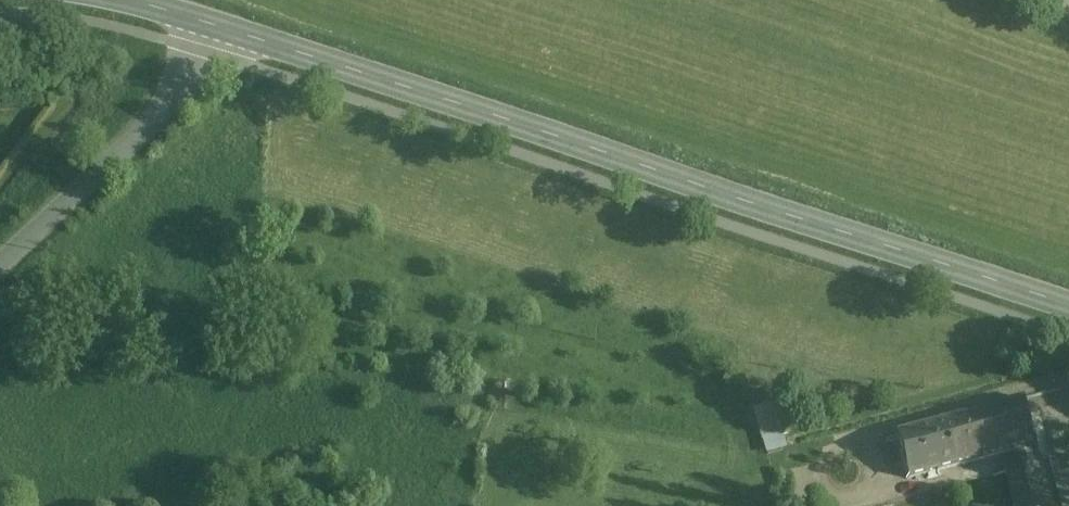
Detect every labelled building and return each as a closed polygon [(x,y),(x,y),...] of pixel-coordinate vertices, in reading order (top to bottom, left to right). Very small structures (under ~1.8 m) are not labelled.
[(1026,400),(941,423),(953,467),(1038,444),(1026,400)] [(780,404),(756,410),(768,454),(783,450),(779,434),(787,432),(780,404)] [(941,423),(896,435),(908,479),(953,467),(941,423)] [(1006,471),(1015,505),(1054,505),(1042,461),(1006,471)] [(1052,486),(1056,485),(1062,505),(1068,505),(1068,471),(1050,476),(1052,486)]
